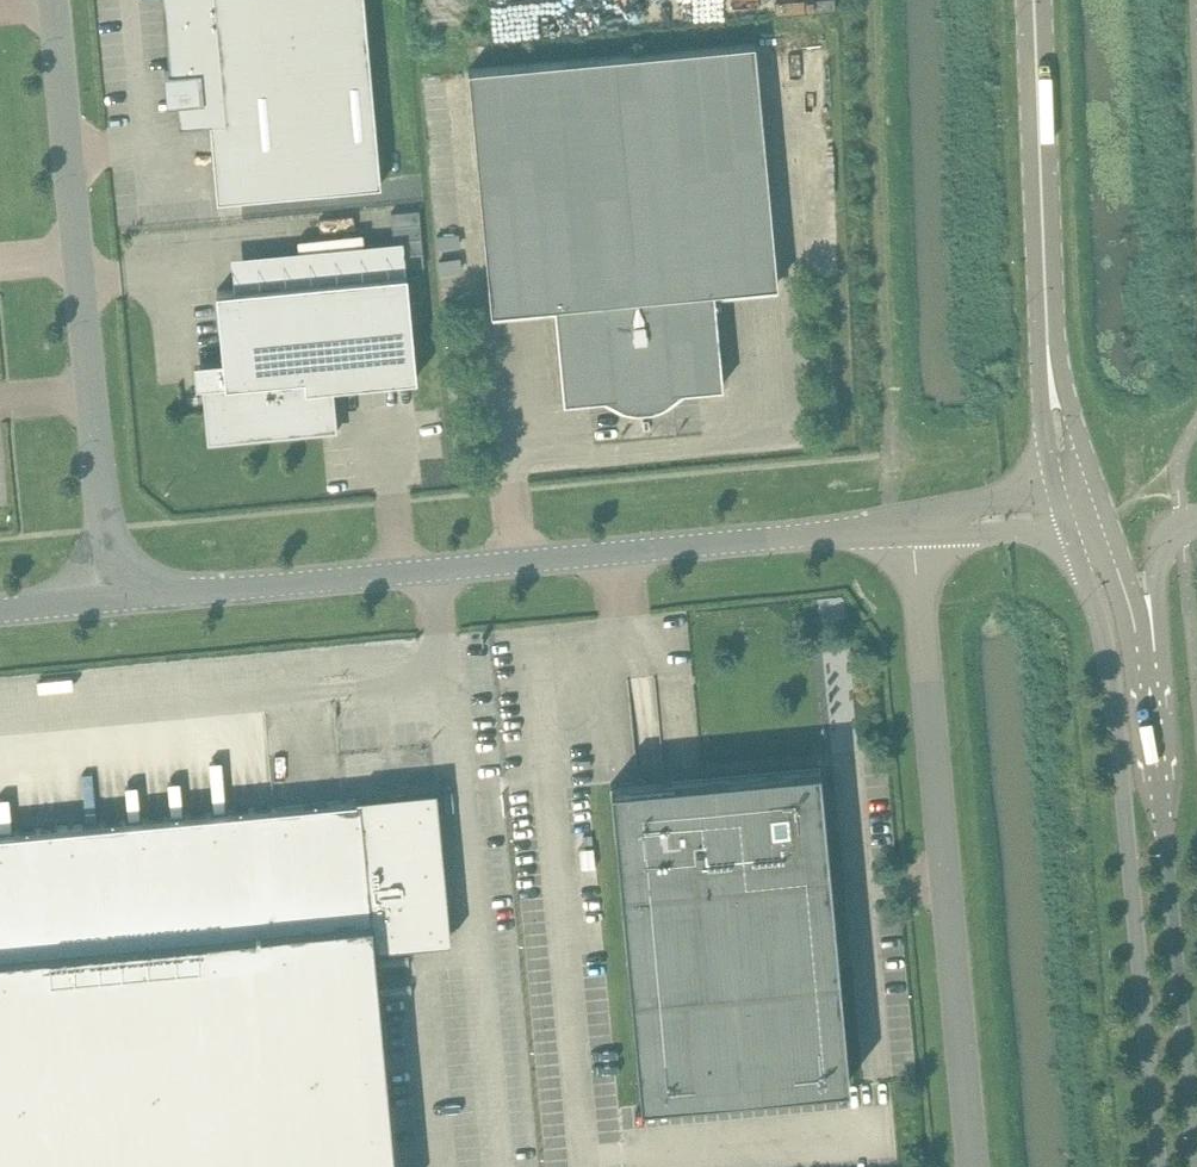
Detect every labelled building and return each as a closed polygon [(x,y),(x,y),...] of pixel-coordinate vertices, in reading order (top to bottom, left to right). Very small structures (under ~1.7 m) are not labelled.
[(180,124),(205,121),(210,120),(217,199),(382,184),(365,0),(165,0),(171,58),(172,58),(173,70),(164,71),(164,73),(178,71),(183,122),(180,122),(180,124)] [(662,397),(672,390),(723,385),(714,289),(778,283),(755,42),(469,69),(491,310),(555,304),(564,400),(615,395),(626,400),(638,402),(650,401),(662,397)] [(223,360),(200,362),(208,439),(325,428),(324,415),(336,414),(334,385),(417,377),(410,302),(409,289),(407,272),(217,290),(223,360)] [(420,287),(409,289),(410,302),(422,300),(420,287)] [(849,1080),(839,971),(840,971),(839,971),(824,814),(813,815),(819,764),(672,778),(672,777),(672,778),(664,779),(664,778),(664,779),(631,782),(631,784),(616,785),(616,783),(611,783),(641,1100),(849,1080)] [(375,946),(374,942),(393,940),(446,935),(433,792),(361,799),(361,798),(356,799),(0,832),(0,1166),(396,1166),(375,946)]
